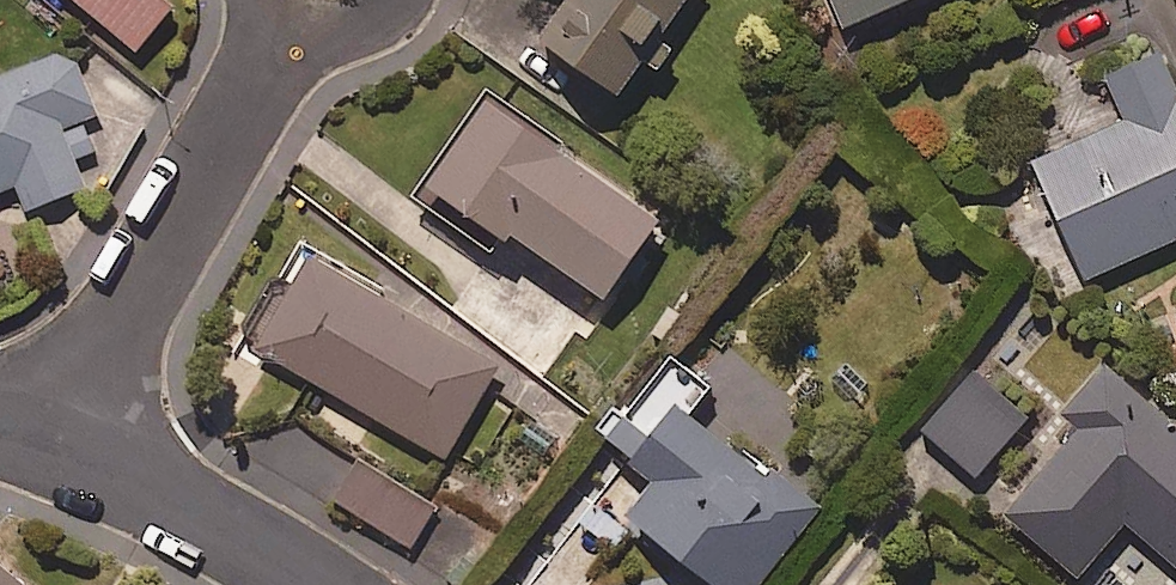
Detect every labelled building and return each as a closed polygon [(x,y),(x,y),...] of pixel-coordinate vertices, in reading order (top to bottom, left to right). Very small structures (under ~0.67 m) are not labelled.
[(140,46),(175,2),(172,0),(83,0),(140,46)] [(546,28),(622,85),(645,54),(660,65),(691,24),(678,15),(689,0),(567,0),(546,28)] [(846,20),(895,0),(838,0),(846,20)] [(72,42),(0,73),(0,188),(17,181),(29,208),(87,182),(77,158),(97,150),(83,119),(102,111),(72,42)] [(1165,47),(1109,71),(1128,116),(1040,153),(1090,273),(1175,237),(1175,73),(1165,47)] [(664,213),(491,88),(417,190),(495,246),(513,221),(609,290),(664,213)] [(503,365),(316,246),(257,339),(444,457),(503,365)] [(599,422),(659,472),(629,508),(721,584),(754,584),(824,502),(783,467),(777,474),(695,405),(716,381),(677,348),(628,406),(619,398),(599,422)] [(1108,359),(1066,407),(1082,421),(1004,509),(1078,574),(1128,518),(1175,561),(1175,419),(1108,359)] [(1032,412),(975,365),(926,424),(982,471),(1032,412)] [(440,504),(364,455),(339,494),(415,543),(440,504)] [(0,555),(0,584),(36,584),(0,555)]
